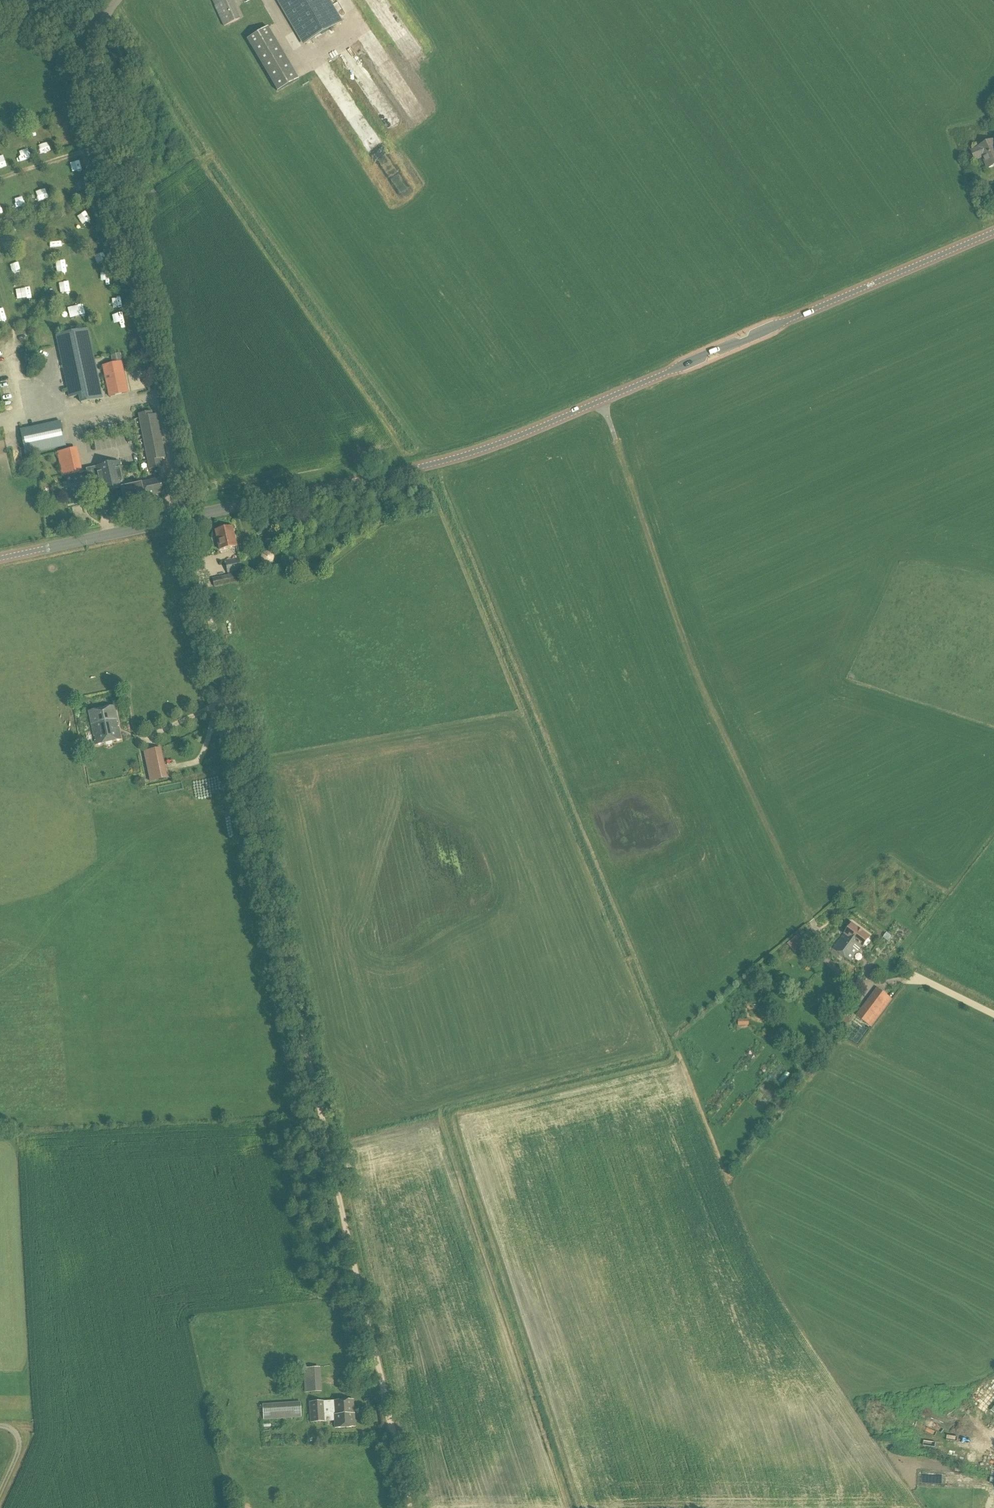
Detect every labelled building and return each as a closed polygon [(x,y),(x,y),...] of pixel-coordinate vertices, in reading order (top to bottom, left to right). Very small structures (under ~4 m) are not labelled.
[(240,20),(231,0),(212,0),(223,27),(240,20)] [(304,45),(340,24),(327,0),(278,0),(304,45)] [(278,92),(298,80),(268,28),(247,40),(278,92)] [(77,130),(65,134),(69,145),(80,141),(77,130)] [(980,146),(981,147),(972,151),(976,161),(983,157),(988,169),(993,166),(993,140),(980,146)] [(48,160),(57,154),(51,144),(42,149),(48,160)] [(0,161),(0,169),(2,174),(12,170),(8,158),(0,161)] [(90,229),(101,227),(98,214),(88,216),(90,229)] [(27,233),(31,241),(42,235),(38,227),(27,233)] [(63,282),(63,296),(75,295),(74,282),(63,282)] [(22,290),(24,302),(34,300),(32,288),(22,290)] [(75,308),(78,319),(87,317),(85,306),(75,308)] [(101,398),(85,329),(55,336),(69,398),(78,396),(80,403),(101,398)] [(108,330),(98,332),(99,345),(110,343),(108,330)] [(108,397),(127,393),(118,354),(112,355),(114,364),(101,366),(108,397)] [(134,379),(135,390),(141,390),(141,386),(145,385),(144,378),(134,379)] [(142,429),(158,426),(156,415),(140,419),(142,429)] [(25,456),(65,447),(60,423),(20,432),(25,456)] [(142,429),(144,440),(160,437),(158,426),(142,429)] [(144,440),(146,450),(162,447),(160,437),(144,440)] [(146,450),(148,461),(164,458),(162,447),(146,450)] [(62,475),(79,472),(74,450),(57,453),(62,475)] [(124,483),(119,462),(95,468),(96,469),(87,471),(90,487),(98,491),(100,491),(101,493),(122,489),(126,507),(146,503),(144,497),(164,493),(161,479),(133,486),(132,481),(124,483)] [(220,550),(237,547),(232,527),(216,531),(220,550)] [(268,553),(266,562),(275,564),(277,555),(268,553)] [(214,586),(243,580),(239,559),(226,562),(228,576),(213,579),(214,586)] [(121,740),(117,719),(115,706),(89,711),(92,725),(96,745),(121,740)] [(196,723),(207,718),(205,714),(194,719),(196,723)] [(161,748),(152,750),(153,750),(155,762),(164,760),(161,748)] [(155,762),(146,764),(150,782),(159,780),(155,762)] [(863,948),(871,937),(853,924),(845,934),(834,949),(851,962),(862,946),(863,948)] [(798,934),(791,940),(800,948),(806,941),(798,934)] [(871,1026),(891,999),(878,989),(857,1016),(871,1026)] [(843,1029),(851,1019),(846,1016),(839,1026),(843,1029)] [(305,1393),(321,1392),(320,1368),(303,1368),(305,1393)] [(334,1401),(335,1404),(325,1404),(324,1401),(311,1402),(312,1422),(335,1421),(335,1428),(355,1427),(354,1400),(334,1401)] [(263,1420),(301,1418),(300,1402),(262,1405),(263,1420)] [(276,1444),(286,1444),(286,1434),(276,1435),(276,1444)] [(612,1479),(615,1484),(621,1481),(618,1475),(612,1479)] [(955,1498),(956,1489),(945,1488),(944,1498),(955,1498)]
